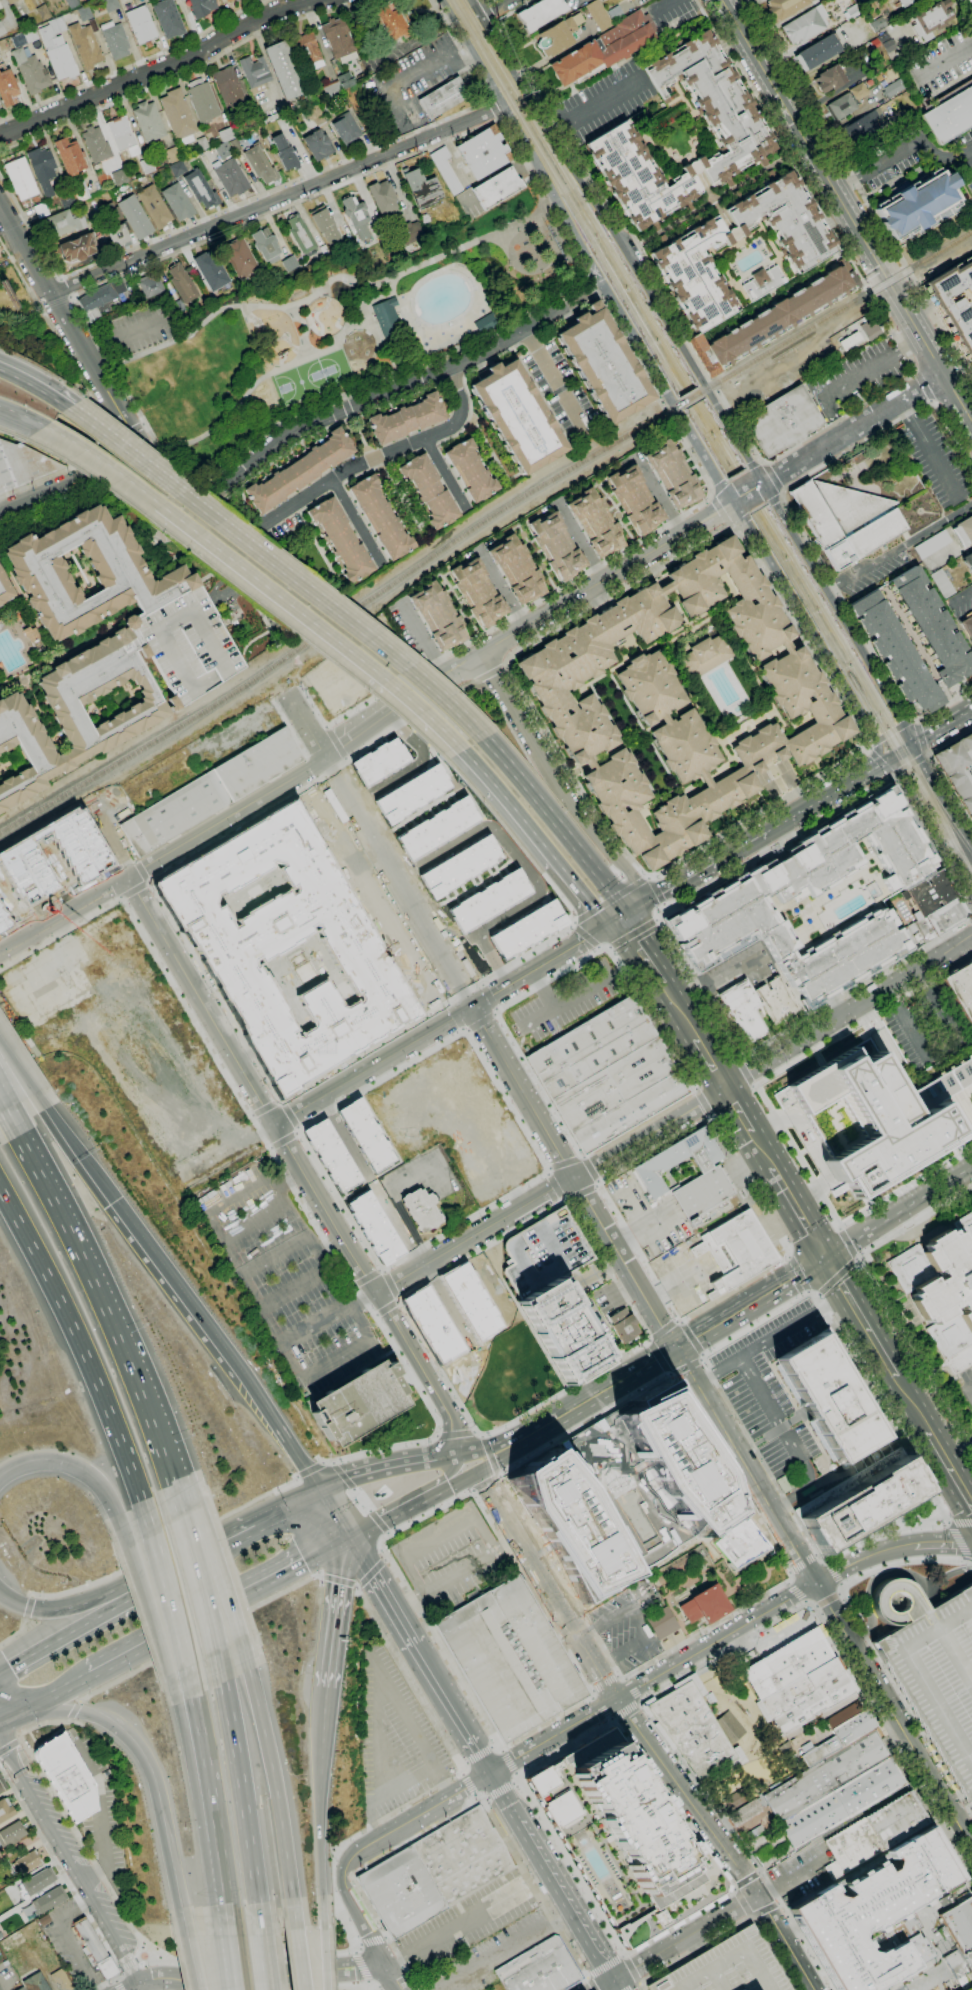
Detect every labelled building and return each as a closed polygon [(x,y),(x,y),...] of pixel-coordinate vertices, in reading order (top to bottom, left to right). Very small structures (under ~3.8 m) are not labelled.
[(69,10),(78,5),(75,0),(63,0),(69,10)] [(106,12),(119,8),(116,0),(101,0),(106,12)] [(164,40),(175,35),(176,36),(185,33),(171,0),(162,0),(150,5),(164,40)] [(189,6),(188,6),(193,20),(204,16),(204,15),(209,13),(208,11),(216,8),(213,0),(187,0),(189,6)] [(391,42),(414,27),(397,0),(390,0),(372,12),(391,42)] [(524,10),(541,0),(562,0),(564,3),(568,9),(561,14),(560,13),(534,28),(535,30),(528,34),(524,28),(525,27),(520,19),(519,20),(516,14),(523,9),(524,10)] [(585,6),(594,0),(598,0),(612,25),(600,32),(585,6)] [(766,1),(768,0),(812,0),(809,2),(810,3),(778,22),(777,20),(776,21),(773,17),(772,18),(766,9),(769,8),(766,4),(767,3),(766,1)] [(902,8),(897,0),(911,0),(912,2),(902,8)] [(940,2),(944,0),(948,0),(951,5),(946,8),(948,10),(950,9),(955,17),(945,22),(947,25),(936,31),(935,28),(930,31),(933,37),(921,44),(911,26),(914,24),(912,20),(914,18),(913,16),(939,1),(940,2)] [(34,8),(40,20),(49,15),(43,3),(34,8)] [(124,13),(137,45),(143,43),(145,48),(151,46),(148,41),(157,37),(144,4),(124,13)] [(800,45),(797,41),(791,44),(781,27),(819,4),(827,16),(824,18),(829,26),(807,39),(808,40),(800,45)] [(76,10),(81,22),(92,17),(87,5),(76,10)] [(613,22),(606,11),(618,5),(624,16),(613,22)] [(562,87),(548,65),(592,39),(593,41),(599,37),(598,37),(616,26),(614,24),(639,9),(643,16),(647,13),(658,31),(655,32),(656,34),(654,35),(656,38),(631,53),(632,54),(628,56),(629,57),(624,60),(622,58),(605,68),(604,67),(577,83),(574,80),(562,87)] [(536,44),(532,37),(537,33),(538,34),(561,20),(562,21),(570,16),(570,17),(579,12),(584,21),(576,26),(577,29),(578,28),(580,32),(575,35),(577,38),(573,40),(574,41),(550,55),(549,54),(545,57),(540,49),(539,48),(538,48),(538,47),(537,47),(537,46),(536,46),(536,45),(536,44)] [(37,29),(45,51),(44,51),(56,80),(67,76),(69,80),(78,77),(65,43),(63,44),(60,35),(54,37),(53,34),(65,29),(60,16),(47,21),(48,25),(37,29)] [(319,25),(341,16),(356,51),(333,60),(319,25)] [(87,20),(92,32),(97,30),(93,18),(87,20)] [(98,25),(112,60),(128,54),(126,49),(128,48),(119,23),(112,26),(110,21),(98,25)] [(66,26),(84,72),(92,68),(91,65),(104,59),(99,47),(98,48),(88,24),(80,28),(77,22),(66,26)] [(9,37),(14,48),(37,38),(33,27),(9,37)] [(676,176),(677,176),(683,173),(680,167),(686,164),(687,165),(689,164),(689,163),(692,161),(693,161),(696,160),(695,159),(700,156),(703,161),(708,158),(709,156),(715,152),(717,155),(718,154),(719,156),(726,151),(724,147),(721,148),(717,140),(718,139),(706,120),(705,121),(700,114),(698,115),(695,110),(698,108),(693,101),(694,100),(686,86),(685,86),(680,79),(678,80),(675,75),(672,77),(674,81),(668,84),(667,84),(661,88),(666,97),(662,99),(643,68),(649,65),(648,64),(656,59),(657,60),(661,58),(660,57),(668,52),(668,53),(682,45),(682,44),(689,40),(689,41),(699,35),(698,34),(706,29),(711,37),(713,37),(717,44),(716,45),(724,58),(725,58),(730,65),(728,66),(731,71),(733,70),(738,78),(737,79),(748,97),(749,96),(754,104),(752,106),(755,112),(757,110),(761,118),(760,119),(768,132),(769,131),(774,139),(772,141),(777,148),(769,153),(768,152),(763,155),(768,164),(763,167),(758,159),(751,163),(749,159),(735,168),(737,172),(730,176),(734,184),(729,187),(724,179),(717,184),(716,183),(711,186),(701,169),(699,170),(698,172),(695,174),(694,173),(691,175),(701,191),(696,195),(696,196),(690,200),(694,208),(689,212),(684,203),(677,208),(675,204),(661,212),(663,216),(656,220),(661,229),(655,232),(650,223),(645,226),(645,227),(638,231),(633,224),(631,225),(627,217),(628,217),(616,198),(615,199),(610,191),(613,190),(610,186),(608,187),(603,179),(605,178),(593,159),(592,160),(588,152),(590,151),(585,144),(625,120),(632,132),(634,131),(639,139),(637,140),(639,144),(641,143),(646,151),(644,152),(658,175),(659,175),(664,183),(662,184),(665,188),(672,184),(671,182),(672,182),(670,179),(676,176)] [(287,40),(310,32),(320,60),(307,65),(305,60),(295,63),(287,40)] [(802,72),(793,57),(797,54),(797,53),(831,33),(841,51),(807,71),(806,70),(802,72)] [(886,54),(880,42),(889,38),(895,49),(886,54)] [(283,40),(304,92),(283,101),(262,48),(283,40)] [(10,51),(11,56),(12,56),(24,86),(23,87),(25,91),(26,91),(28,96),(39,91),(39,89),(51,84),(44,66),(41,67),(39,60),(36,61),(33,54),(29,56),(26,47),(21,49),(20,47),(10,51)] [(237,61),(247,57),(250,64),(256,61),(254,57),(260,55),(270,80),(249,89),(237,61)] [(822,94),(818,87),(817,87),(813,80),(818,77),(817,75),(828,68),(829,68),(836,63),(847,81),(833,90),(831,88),(822,94)] [(211,74),(231,66),(246,102),(226,111),(211,74)] [(2,108),(15,103),(13,97),(19,95),(14,82),(16,82),(14,77),(12,78),(8,67),(0,71),(0,103),(2,108)] [(336,76),(348,71),(352,84),(340,88),(336,76)] [(427,120),(468,98),(457,76),(415,98),(427,120)] [(184,90),(188,89),(186,83),(200,78),(202,84),(206,82),(219,115),(198,124),(184,90)] [(888,99),(882,88),(899,78),(905,89),(888,99)] [(320,86),(326,101),(341,94),(335,79),(320,86)] [(837,121),(827,104),(847,92),(848,93),(849,92),(848,90),(861,82),(869,94),(858,100),(859,103),(855,105),(857,108),(837,121)] [(921,115),(971,84),(971,125),(939,145),(921,115)] [(157,99),(173,140),(177,138),(179,145),(192,140),(190,134),(196,131),(178,86),(164,92),(166,95),(157,99)] [(131,110),(144,142),(165,134),(152,102),(146,104),(144,100),(136,104),(137,108),(131,110)] [(324,120),(315,104),(304,110),(314,127),(324,120)] [(855,143),(851,135),(848,136),(844,127),(878,107),(882,114),(875,118),(877,120),(875,121),(876,123),(872,134),(855,143)] [(328,123),(347,112),(361,135),(342,146),(328,123)] [(105,123),(117,152),(126,148),(130,157),(139,153),(124,115),(105,123)] [(476,180),(456,147),(487,128),(486,128),(492,124),(502,139),(498,142),(500,146),(504,144),(508,150),(507,151),(512,159),(507,162),(476,180)] [(80,133),(92,164),(112,156),(106,142),(104,142),(98,126),(92,128),(90,125),(85,128),(86,131),(80,133)] [(216,132),(220,142),(233,137),(229,127),(216,132)] [(300,139),(319,127),(334,151),(327,155),(328,157),(323,160),(322,158),(315,163),(300,139)] [(270,138),(280,133),(286,146),(288,145),(299,168),(293,171),(291,167),(283,171),(274,152),(276,152),(270,138)] [(195,139),(199,151),(208,148),(203,136),(195,139)] [(52,142),(67,179),(76,176),(75,171),(85,167),(82,157),(84,157),(82,151),(79,152),(75,140),(67,143),(65,137),(52,142)] [(228,142),(234,152),(240,149),(234,139),(228,142)] [(241,152),(252,146),(251,144),(257,140),(262,149),(260,150),(270,167),(272,166),(278,178),(272,182),(270,180),(263,184),(259,175),(256,177),(241,152)] [(213,147),(219,159),(232,153),(226,141),(213,147)] [(164,150),(169,162),(179,158),(174,146),(164,150)] [(453,196),(429,155),(444,146),(450,157),(445,160),(463,190),(453,196)] [(24,153),(43,199),(53,195),(47,180),(54,177),(51,170),(55,168),(48,150),(44,151),(43,149),(39,151),(38,147),(24,153)] [(2,164),(14,194),(16,194),(19,201),(37,193),(22,156),(2,164)] [(138,161),(143,174),(154,170),(149,157),(138,161)] [(211,169),(213,169),(210,164),(216,160),(219,165),(231,157),(250,187),(237,195),(235,192),(228,197),(211,169)] [(167,166),(173,177),(186,171),(180,160),(167,166)] [(483,210),(471,189),(510,166),(518,180),(519,179),(523,186),(483,210)] [(417,208),(403,174),(404,174),(402,170),(408,167),(410,171),(419,168),(424,181),(435,177),(443,197),(417,208)] [(109,173),(115,187),(129,181),(123,168),(109,173)] [(181,177),(197,168),(211,192),(213,190),(220,202),(212,207),(211,205),(204,209),(199,201),(196,203),(181,177)] [(875,205),(884,200),(886,203),(889,201),(887,198),(895,193),(908,186),(915,181),(917,185),(931,176),(929,173),(938,168),(940,171),(942,170),(945,176),(951,172),(958,184),(952,188),(960,200),(958,201),(960,204),(951,209),(949,206),(935,215),(936,218),(930,222),(917,230),(909,234),(907,231),(904,233),(905,236),(897,242),(895,239),(894,239),(888,231),(887,229),(885,228),(881,222),(881,219),(881,218),(876,209),(877,208),(875,205)] [(750,226),(749,225),(744,229),(747,234),(741,237),(740,236),(738,237),(737,238),(735,240),(733,240),(731,241),(732,242),(727,245),(724,240),(718,244),(718,245),(712,249),(709,245),(701,250),(703,255),(706,254),(710,261),(709,262),(717,276),(719,275),(723,283),(721,284),(725,290),(727,288),(732,297),(730,297),(735,305),(734,305),(737,310),(698,333),(695,329),(693,330),(688,322),(689,322),(685,315),(685,314),(678,303),(677,303),(673,296),(675,295),(672,290),(670,291),(666,284),(667,283),(659,269),(658,270),(653,262),(655,261),(650,253),(658,248),(659,249),(665,246),(672,243),(671,241),(676,238),(676,239),(690,230),(690,229),(696,226),(696,227),(702,224),(701,222),(709,218),(710,219),(716,216),(726,232),(728,231),(728,230),(731,228),(733,228),(735,227),(725,210),(731,207),(730,205),(738,201),(739,202),(743,199),(742,198),(750,194),(751,195),(764,187),(764,185),(771,181),(772,182),(777,179),(782,176),(781,175),(789,170),(794,178),(796,176),(801,184),(799,185),(808,199),(809,198),(814,206),(812,207),(814,211),(816,210),(820,218),(819,219),(830,237),(832,236),(837,245),(834,246),(837,250),(800,272),(797,268),(794,269),(790,262),(789,263),(784,255),(782,256),(779,250),(781,249),(776,241),(777,240),(769,226),(768,227),(763,219),(761,221),(758,216),(755,218),(756,218),(755,219),(757,222),(750,226)] [(69,185),(71,192),(75,202),(89,197),(82,180),(69,185)] [(388,221),(384,214),(380,216),(367,187),(376,182),(377,184),(386,180),(387,183),(389,182),(397,200),(395,201),(398,208),(397,208),(400,215),(388,221)] [(159,191),(177,181),(195,213),(185,219),(184,217),(177,221),(159,191)] [(135,193),(151,183),(171,219),(166,222),(167,224),(156,230),(135,193)] [(57,197),(61,208),(75,202),(71,192),(57,197)] [(115,203),(137,240),(153,231),(132,194),(115,203)] [(361,241),(340,201),(350,196),(351,198),(353,197),(357,204),(361,202),(364,203),(366,208),(365,210),(370,220),(364,224),(371,236),(361,241)] [(32,207),(37,218),(48,214),(43,202),(32,207)] [(103,206),(111,222),(122,217),(116,206),(113,208),(110,202),(103,206)] [(329,247),(322,233),(320,233),(309,213),(323,205),(342,239),(329,247)] [(43,218),(51,237),(73,229),(74,231),(86,226),(81,215),(78,217),(74,206),(43,218)] [(302,255),(288,230),(291,229),(286,221),(288,220),(287,218),(297,213),(302,222),(303,222),(317,247),(302,255)] [(423,224),(420,216),(427,213),(430,221),(423,224)] [(106,229),(113,248),(121,244),(122,247),(130,244),(125,230),(128,229),(124,221),(121,222),(122,223),(106,229)] [(405,246),(397,230),(405,227),(404,224),(409,222),(410,224),(417,221),(425,236),(405,246)] [(271,264),(268,260),(265,262),(259,251),(257,250),(254,246),(255,242),(250,235),(259,230),(260,232),(262,230),(266,227),(271,235),(274,236),(276,240),(275,243),(281,253),(277,255),(280,259),(271,264)] [(56,245),(57,247),(55,248),(58,255),(60,254),(62,258),(61,259),(70,262),(75,260),(77,261),(83,259),(84,256),(94,252),(87,233),(56,245)] [(383,248),(379,237),(385,234),(390,245),(383,248)] [(239,280),(221,247),(241,236),(258,267),(257,267),(258,270),(253,272),(255,276),(248,280),(246,276),(239,280)] [(212,292),(192,260),(204,252),(205,253),(212,250),(230,281),(212,292)] [(287,272),(281,261),(293,255),(299,266),(287,272)] [(971,256),(971,370),(968,363),(967,364),(921,286),(954,266),(955,266),(956,265),(957,265),(958,264),(959,264),(960,263),(961,263),(962,262),(963,262),(963,261),(964,260),(965,260),(966,259),(967,259),(968,258),(969,258),(970,257),(971,256)] [(709,378),(686,340),(699,332),(707,345),(710,344),(709,342),(721,335),(722,337),(728,333),(727,332),(733,328),(733,330),(737,327),(736,326),(747,320),(748,321),(755,317),(754,316),(765,309),(766,310),(772,306),(771,305),(783,298),(784,299),(790,296),(789,295),(800,288),(801,289),(808,285),(807,284),(818,277),(819,279),(825,275),(825,273),(837,266),(835,263),(842,259),(844,262),(846,260),(852,270),(851,270),(861,286),(854,290),(854,289),(720,369),(721,371),(709,378)] [(184,305),(169,280),(172,278),(168,270),(170,269),(169,267),(178,262),(180,264),(184,271),(184,270),(199,296),(184,305)] [(750,302),(740,286),(752,279),(750,275),(761,268),(763,272),(775,265),(784,281),(750,302)] [(265,282),(259,272),(265,268),(271,279),(265,282)] [(145,299),(138,283),(139,282),(138,280),(156,272),(164,290),(145,299)] [(116,295),(118,298),(117,298),(116,298),(115,299),(114,299),(113,300),(112,300),(111,300),(111,301),(110,301),(109,301),(109,302),(108,302),(107,302),(107,303),(106,303),(105,303),(105,304),(104,304),(103,304),(103,305),(102,305),(101,306),(100,306),(99,307),(98,307),(97,308),(96,308),(102,317),(90,322),(77,300),(78,300),(78,299),(79,299),(80,299),(80,298),(81,298),(81,297),(82,297),(83,296),(84,296),(85,295),(86,295),(86,294),(87,294),(88,294),(88,293),(89,293),(89,292),(90,292),(91,292),(91,291),(92,291),(93,291),(93,290),(94,290),(95,290),(95,289),(96,289),(97,289),(97,288),(98,288),(99,288),(99,287),(100,287),(101,287),(101,286),(102,286),(103,286),(103,285),(104,285),(105,285),(106,284),(107,284),(108,284),(108,283),(109,283),(110,283),(121,279),(125,291),(116,295)] [(384,337),(371,306),(395,297),(398,305),(393,307),(402,330),(384,337)] [(593,401),(589,394),(591,392),(588,388),(586,389),(582,382),(584,381),(582,379),(581,380),(576,372),(578,371),(575,367),(573,368),(569,360),(571,359),(568,355),(567,356),(562,349),(564,348),(563,346),(561,346),(556,339),(558,338),(556,334),(575,323),(573,318),(584,312),(587,316),(592,313),(587,305),(597,299),(602,307),(601,307),(655,398),(641,406),(641,407),(630,414),(629,413),(610,425),(608,422),(606,423),(602,415),(603,414),(602,412),(600,413),(596,405),(598,404),(595,400),(593,401)] [(481,336),(473,323),(498,309),(505,322),(481,336)] [(869,341),(860,325),(873,318),(882,334),(869,341)] [(844,351),(838,342),(855,332),(860,340),(844,351)] [(568,449),(554,458),(544,464),(543,464),(523,476),(521,473),(520,474),(516,467),(518,466),(515,462),(513,463),(509,456),(511,455),(508,451),(507,451),(506,451),(504,452),(501,447),(505,445),(502,440),(500,440),(496,434),(498,433),(495,429),(493,429),(489,423),(491,422),(488,418),(486,419),(482,412),(484,411),(482,406),(480,407),(476,401),(478,400),(475,395),(474,396),(470,390),(471,389),(469,386),(490,374),(486,369),(497,362),(500,367),(514,359),(568,449)] [(824,423),(804,435),(805,438),(787,449),(785,447),(765,459),(741,419),(799,384),(824,423)] [(444,411),(443,411),(446,419),(418,430),(418,429),(406,434),(406,435),(379,446),(376,438),(374,439),(371,431),(373,430),(367,418),(378,413),(380,417),(384,415),(385,416),(397,412),(396,411),(398,410),(398,408),(402,406),(403,408),(409,406),(409,407),(421,402),(420,400),(425,398),(424,395),(434,391),(440,403),(441,403),(444,411)] [(262,515),(257,508),(256,509),(251,502),(252,501),(245,490),(254,483),(256,486),(261,483),(262,484),(272,477),(271,477),(273,476),(272,474),(277,471),(278,472),(283,469),(283,470),(306,455),(305,454),(310,450),(309,449),(314,446),(315,447),(316,446),(317,447),(328,440),(326,438),(331,435),(329,433),(338,426),(346,437),(347,436),(352,444),(351,444),(356,451),(331,468),(330,467),(319,474),(320,475),(297,491),(296,490),(286,497),(286,498),(262,515)] [(473,504),(465,489),(466,489),(453,466),(452,467),(443,453),(450,449),(450,448),(457,443),(458,444),(469,437),(475,448),(472,450),(475,454),(474,454),(474,455),(476,454),(479,459),(477,460),(484,470),(485,469),(488,474),(486,475),(487,476),(488,475),(490,480),(493,478),(499,488),(493,492),(491,490),(487,492),(489,494),(488,495),(488,496),(481,500),(480,499),(473,504)] [(22,444),(17,446),(0,438),(0,494),(67,467),(22,444)] [(660,446),(669,441),(676,454),(679,452),(683,458),(679,461),(689,478),(693,476),(697,483),(694,484),(702,497),(675,512),(666,496),(667,496),(665,493),(666,492),(646,457),(661,448),(660,446)] [(434,531),(428,521),(431,519),(428,515),(430,514),(422,501),(420,502),(417,498),(420,497),(410,480),(408,481),(406,477),(403,478),(397,468),(409,461),(408,460),(415,456),(416,457),(423,453),(438,478),(437,479),(444,490),(445,489),(460,515),(453,519),(454,521),(446,525),(446,524),(434,531)] [(601,481),(623,468),(628,477),(636,473),(641,481),(638,484),(650,506),(653,504),(664,522),(635,539),(601,481)] [(391,561),(376,536),(378,534),(377,531),(375,532),(364,514),(363,514),(348,489),(373,474),(379,484),(377,485),(379,489),(378,490),(385,502),(387,501),(390,505),(388,507),(394,518),(396,516),(398,521),(396,522),(404,534),(405,533),(408,537),(410,536),(416,546),(391,561)] [(897,502),(892,505),(906,529),(836,571),(823,550),(827,547),(825,545),(821,547),(788,492),(808,480),(811,486),(814,484),(812,481),(897,502)] [(564,504),(590,488),(600,504),(596,506),(609,528),(614,525),(626,543),(598,560),(564,504)] [(350,584),(344,574),(347,573),(344,568),(345,568),(338,555),(336,556),(334,552),(336,551),(329,540),(327,541),(325,537),(327,536),(319,523),(318,524),(315,520),(313,521),(307,511),(332,496),(347,522),(359,544),(360,543),(375,569),(350,584)] [(142,613),(136,602),(127,606),(127,605),(116,611),(107,616),(106,613),(100,616),(102,619),(93,624),(92,624),(82,629),(83,631),(74,636),(72,633),(56,642),(55,639),(52,640),(45,628),(43,629),(36,617),(38,616),(34,609),(32,610),(26,600),(27,599),(27,598),(30,596),(28,591),(24,593),(20,585),(18,586),(12,576),(14,575),(11,568),(12,568),(4,553),(7,552),(5,549),(17,542),(17,540),(31,532),(35,539),(42,536),(42,535),(51,530),(51,531),(58,527),(57,527),(66,522),(67,522),(74,518),(73,517),(86,510),(87,511),(99,504),(101,507),(104,505),(112,520),(120,515),(125,523),(124,524),(125,527),(128,525),(133,534),(131,535),(137,545),(138,544),(141,549),(143,553),(139,555),(140,558),(141,558),(146,567),(145,568),(145,569),(147,568),(152,577),(151,578),(153,581),(156,580),(157,581),(161,579),(160,577),(184,564),(190,575),(195,572),(200,580),(202,585),(201,585),(144,616),(142,613)] [(527,524),(548,512),(553,521),(561,516),(567,526),(563,527),(576,549),(579,548),(589,566),(560,582),(527,524)] [(954,525),(971,515),(971,545),(968,547),(967,545),(962,548),(950,529),(955,527),(954,525)] [(921,560),(913,548),(944,529),(951,541),(921,560)] [(486,551),(498,544),(497,541),(502,537),(503,538),(512,533),(519,546),(521,544),(527,553),(523,556),(532,571),(536,569),(542,578),(539,580),(546,592),(531,600),(530,599),(518,605),(508,587),(504,589),(492,570),(496,568),(486,551)] [(690,846),(686,848),(688,851),(675,858),(674,856),(648,872),(638,855),(638,854),(633,856),(627,847),(625,848),(618,835),(616,836),(609,825),(611,823),(606,814),(603,816),(596,804),(599,802),(583,776),(590,771),(583,761),(576,765),(571,757),(571,756),(560,738),(558,739),(551,728),(553,726),(548,717),(545,719),(538,707),(541,706),(528,685),(532,683),(529,678),(525,680),(515,663),(533,653),(543,648),(541,645),(553,638),(554,641),(563,635),(562,633),(573,626),(575,629),(584,623),(582,621),(594,614),(595,616),(614,605),(612,603),(624,596),(625,598),(642,588),(652,582),(657,589),(670,581),(665,574),(675,568),(692,558),(691,556),(702,549),(704,551),(713,545),(730,534),(740,551),(737,553),(740,558),(746,555),(758,576),(761,574),(768,586),(765,587),(771,596),(773,595),(780,607),(778,608),(788,624),(794,635),(787,639),(793,650),(800,645),(806,655),(816,672),(818,671),(825,683),(823,684),(829,693),(831,692),(838,703),(836,705),(843,716),(845,715),(855,732),(837,742),(837,741),(827,747),(829,749),(817,756),(816,754),(812,756),(813,758),(802,765),(801,763),(795,766),(785,748),(783,750),(787,757),(777,763),(773,756),(760,763),(764,770),(754,776),(750,769),(749,770),(760,789),(743,799),(742,798),(738,801),(739,803),(728,810),(726,808),(717,813),(718,815),(707,822),(706,820),(700,823),(708,836),(691,847),(690,846)] [(961,558),(971,551),(971,574),(971,575),(961,558)] [(448,572),(469,560),(474,569),(482,564),(488,574),(484,575),(496,597),(500,595),(509,612),(491,622),(492,624),(483,629),(477,619),(476,620),(448,572)] [(888,585),(940,670),(934,674),(943,689),(971,671),(971,662),(915,568),(888,585)] [(944,599),(929,575),(940,568),(955,592),(944,599)] [(4,602),(0,604),(0,569),(14,595),(3,601),(4,602)] [(441,651),(431,635),(433,633),(421,612),(419,613),(415,606),(415,607),(410,598),(426,588),(425,586),(433,581),(440,593),(443,591),(448,600),(447,600),(457,617),(458,616),(463,625),(460,626),(468,639),(459,644),(458,641),(441,651)] [(201,585),(207,596),(219,617),(217,618),(241,661),(244,667),(181,707),(174,711),(167,699),(172,696),(150,656),(145,659),(139,649),(127,627),(125,623),(126,618),(131,615),(136,616),(142,613),(144,616),(201,585)] [(847,607),(865,638),(905,703),(910,699),(917,710),(923,707),(927,713),(944,703),(941,697),(939,699),(875,590),(847,607)] [(964,615),(971,610),(971,646),(971,645),(971,644),(970,644),(970,643),(970,642),(970,641),(959,622),(966,618),(964,615)] [(31,643),(27,637),(26,637),(22,630),(29,626),(31,629),(35,627),(41,637),(37,640),(37,641),(35,642),(34,641),(31,643)] [(70,748),(69,746),(70,745),(68,741),(67,742),(59,728),(61,728),(59,724),(58,725),(53,716),(54,716),(50,709),(50,710),(42,696),(44,695),(37,683),(40,681),(39,679),(54,670),(52,667),(62,662),(63,663),(68,660),(67,659),(86,649),(87,650),(93,646),(94,647),(97,645),(96,643),(106,637),(107,639),(113,635),(112,633),(122,628),(123,629),(127,627),(139,649),(134,651),(162,701),(163,701),(171,714),(100,754),(99,751),(78,763),(70,748)] [(689,682),(676,660),(690,652),(687,648),(706,637),(709,640),(722,632),(735,654),(689,682)] [(48,786),(0,813),(0,784),(1,783),(1,782),(10,776),(11,778),(17,775),(17,774),(26,769),(26,770),(31,767),(18,743),(13,746),(14,747),(4,752),(4,751),(0,753),(0,700),(15,692),(16,695),(19,693),(26,705),(28,704),(35,717),(35,718),(38,724),(40,723),(44,732),(43,733),(45,736),(46,735),(54,749),(52,750),(54,754),(56,753),(57,756),(70,748),(78,763),(73,765),(75,767),(63,774),(62,772),(45,781),(48,786)] [(232,802),(213,769),(284,726),(304,759),(232,802)] [(932,755),(971,731),(971,824),(932,755)] [(349,763),(364,788),(414,758),(399,733),(349,763)] [(371,801),(386,828),(454,787),(438,761),(371,801)] [(139,858),(119,825),(212,769),(232,802),(139,858)] [(897,928),(909,947),(902,952),(900,949),(888,956),(890,959),(876,967),(874,964),(862,971),(864,974),(850,983),(848,980),(835,987),(837,990),(822,999),(820,996),(812,1001),(811,999),(805,1003),(795,985),(791,988),(761,937),(757,939),(753,932),(746,937),(745,935),(733,942),(734,944),(719,953),(718,951),(714,953),(715,955),(710,958),(711,960),(700,966),(697,961),(692,964),(680,944),(684,942),(682,939),(678,941),(669,927),(668,927),(663,920),(672,915),(673,916),(686,908),(688,912),(693,909),(691,906),(706,897),(708,900),(720,893),(718,890),(733,881),(735,884),(746,877),(744,874),(759,865),(760,866),(772,859),(774,864),(786,857),(785,856),(788,855),(786,851),(798,844),(797,842),(813,833),(812,832),(823,825),(824,827),(839,818),(838,816),(849,810),(850,811),(865,802),(867,805),(872,802),(870,799),(885,790),(885,789),(891,785),(896,792),(894,793),(901,805),(894,809),(895,812),(903,808),(935,861),(926,866),(930,872),(900,889),(898,886),(888,892),(880,879),(886,876),(862,835),(850,842),(862,863),(835,879),(837,882),(810,898),(803,885),(794,891),(795,893),(779,903),(773,893),(764,898),(767,902),(771,909),(778,922),(782,920),(786,927),(787,927),(793,939),(798,947),(791,951),(795,957),(802,953),(801,951),(808,947),(809,949),(828,937),(827,935),(834,931),(835,933),(860,918),(859,917),(866,913),(867,914),(874,910),(875,912),(881,908),(882,910),(886,908),(895,923),(889,926),(892,931),(897,928)] [(394,836),(409,862),(480,820),(464,794),(394,836)] [(419,1012),(280,1095),(154,883),(299,797),(333,856),(419,1012)] [(12,925),(0,932),(0,849),(79,804),(81,808),(115,863),(83,882),(12,925)] [(416,875),(432,901),(504,857),(489,831),(416,875)] [(446,909),(461,933),(529,892),(514,868),(446,909)] [(957,897),(942,905),(939,900),(935,902),(938,908),(924,916),(921,918),(917,920),(913,913),(917,911),(909,897),(903,900),(899,894),(905,890),(904,890),(940,869),(957,897)] [(967,913),(970,914),(968,919),(965,919),(936,936),(924,916),(938,908),(942,905),(957,897),(967,913)] [(552,898),(487,936),(501,960),(566,922),(552,898)] [(936,936),(924,916),(921,918),(913,923),(924,942),(936,936)] [(941,979),(971,960),(971,1030),(941,979)] [(759,1003),(761,1002),(754,990),(764,984),(767,991),(770,989),(767,983),(778,976),(785,988),(787,987),(794,999),(794,1000),(799,1009),(793,1013),(796,1019),(783,1027),(780,1021),(772,1025),(761,1006),(759,1003)] [(761,1006),(754,1010),(767,1032),(746,1045),(731,1020),(729,1021),(725,1015),(727,1013),(727,1012),(719,1017),(710,1003),(718,998),(716,995),(744,978),(759,1003),(761,1006)] [(583,1155),(525,1057),(632,994),(690,1092),(583,1155)] [(906,1094),(971,1055),(971,1081),(938,1101),(943,1110),(945,1109),(960,1136),(888,1179),(891,1185),(862,1202),(859,1196),(852,1200),(840,1179),(834,1183),(821,1161),(859,1138),(835,1097),(803,1116),(785,1086),(852,1047),(860,1060),(876,1051),(889,1073),(893,1071),(906,1094)] [(336,1111),(374,1173),(396,1160),(359,1097),(336,1111)] [(303,1131),(340,1193),(360,1181),(323,1119),(303,1131)] [(691,1227),(688,1221),(671,1192),(663,1197),(662,1194),(652,1200),(632,1168),(703,1126),(722,1158),(711,1164),(713,1167),(717,1165),(720,1169),(722,1167),(726,1174),(724,1176),(727,1175),(731,1182),(728,1183),(729,1184),(731,1183),(735,1190),(733,1191),(734,1193),(724,1199),(728,1204),(698,1222),(699,1223),(691,1227)] [(343,1199),(365,1185),(405,1252),(383,1265),(343,1199)] [(434,1200),(435,1203),(437,1202),(440,1208),(438,1209),(444,1219),(442,1220),(442,1221),(437,1225),(436,1227),(433,1228),(431,1228),(424,1232),(422,1231),(420,1233),(419,1231),(418,1231),(416,1228),(416,1226),(413,1221),(411,1220),(410,1217),(410,1215),(408,1215),(406,1212),(407,1210),(406,1208),(404,1207),(402,1204),(402,1202),(400,1199),(402,1197),(404,1195),(406,1194),(408,1194),(418,1189),(419,1191),(422,1189),(425,1195),(430,1193),(431,1195),(433,1195),(435,1199),(434,1200)] [(545,1215),(562,1204),(569,1215),(567,1215),(593,1258),(568,1273),(562,1276),(561,1274),(551,1281),(547,1280),(529,1292),(529,1294),(520,1299),(502,1270),(513,1264),(505,1251),(505,1250),(505,1249),(504,1248),(504,1247),(504,1246),(505,1245),(505,1244),(505,1243),(506,1242),(506,1241),(507,1241),(507,1240),(508,1240),(508,1239),(509,1239),(510,1238),(511,1238),(543,1219),(542,1218),(545,1216),(545,1215)] [(710,1301),(706,1295),(714,1290),(710,1283),(723,1276),(708,1250),(694,1258),(689,1250),(702,1242),(700,1237),(707,1233),(707,1232),(747,1208),(778,1260),(710,1301)] [(952,1223),(971,1211),(971,1363),(954,1374),(945,1360),(944,1361),(925,1329),(934,1324),(932,1320),(927,1323),(925,1318),(922,1320),(911,1301),(913,1300),(911,1295),(915,1293),(913,1289),(905,1294),(886,1262),(918,1243),(923,1252),(926,1250),(923,1246),(928,1243),(927,1241),(945,1230),(946,1232),(951,1229),(953,1233),(957,1231),(952,1223)] [(444,1277),(466,1265),(470,1271),(475,1280),(480,1289),(484,1296),(489,1306),(494,1314),(496,1319),(504,1332),(481,1345),(444,1277)] [(600,1367),(600,1368),(579,1381),(576,1381),(567,1387),(516,1302),(520,1299),(529,1294),(529,1292),(547,1280),(551,1281),(561,1274),(562,1276),(612,1360),(600,1367)] [(406,1299),(428,1286),(467,1353),(445,1366),(439,1355),(436,1350),(430,1340),(425,1332),(420,1323),(414,1313),(410,1305),(406,1299)] [(622,1345),(610,1326),(612,1325),(607,1318),(625,1308),(629,1315),(630,1314),(636,1323),(635,1324),(639,1332),(633,1337),(633,1338),(622,1345)] [(838,1464),(867,1447),(883,1437),(891,1433),(828,1328),(821,1332),(775,1359),(807,1412),(838,1464)] [(309,1403),(381,1360),(385,1367),(391,1362),(398,1373),(394,1375),(405,1392),(401,1394),(408,1405),(337,1448),(331,1439),(329,1440),(320,1425),(319,1426),(311,1413),(314,1411),(309,1403)] [(506,1479),(526,1509),(540,1530),(537,1532),(550,1553),(580,1602),(620,1578),(630,1574),(629,1572),(634,1569),(635,1571),(651,1563),(663,1556),(675,1546),(694,1534),(696,1537),(730,1513),(741,1506),(722,1476),(666,1380),(598,1420),(550,1449),(515,1473),(506,1479)] [(793,1511),(818,1496),(872,1463),(900,1447),(905,1456),(926,1492),(928,1495),(879,1524),(821,1558),(793,1511)] [(711,1542),(732,1568),(768,1548),(745,1518),(742,1522),(739,1519),(711,1542)] [(504,1744),(433,1623),(457,1609),(447,1592),(455,1587),(465,1604),(488,1591),(487,1590),(517,1573),(588,1695),(504,1744)] [(970,1582),(971,1581),(971,1813),(935,1750),(920,1726),(906,1702),(879,1657),(877,1654),(870,1642),(877,1638),(896,1627),(893,1626),(891,1626),(889,1625),(887,1625),(885,1624),(884,1623),(882,1622),(881,1621),(879,1620),(878,1619),(877,1617),(876,1616),(875,1614),(874,1612),(873,1611),(873,1609),(872,1607),(872,1605),(872,1603),(872,1601),(872,1599),(872,1598),(873,1596),(873,1594),(874,1592),(875,1591),(876,1589),(877,1588),(878,1586),(880,1585),(881,1584),(883,1583),(884,1582),(886,1581),(888,1580),(889,1580),(891,1579),(893,1579),(895,1579),(897,1579),(899,1579),(901,1579),(902,1580),(904,1580),(906,1581),(907,1582),(909,1583),(911,1584),(912,1585),(913,1587),(914,1588),(923,1603),(927,1609),(957,1591),(965,1585),(970,1582)] [(706,1625),(701,1617),(689,1624),(686,1618),(685,1618),(678,1607),(690,1599),(689,1598),(714,1583),(731,1611),(706,1625)] [(658,1641),(645,1618),(667,1606),(680,1628),(658,1641)] [(761,1701),(742,1670),(779,1648),(817,1625),(836,1657),(761,1701)] [(782,1736),(772,1719),(766,1709),(761,1701),(836,1657),(848,1677),(857,1692),(782,1736)] [(699,1780),(646,1707),(690,1681),(714,1722),(729,1747),(732,1752),(736,1758),(699,1780)] [(808,1768),(801,1756),(835,1735),(831,1729),(866,1708),(877,1727),(808,1768)] [(714,1722),(728,1710),(746,1732),(729,1747),(711,1725),(714,1722)] [(525,1779),(626,1950),(722,1893),(725,1883),(612,1727),(525,1779)] [(877,1727),(883,1737),(879,1739),(906,1784),(795,1851),(762,1796),(808,1768),(877,1727)] [(31,1752),(73,1824),(96,1812),(94,1785),(64,1732),(31,1752)] [(8,1788),(0,1793),(0,1775),(8,1788)] [(729,1811),(722,1800),(745,1786),(752,1797),(729,1811)] [(832,1880),(824,1867),(835,1860),(824,1841),(870,1813),(910,1790),(929,1822),(832,1880)] [(854,1820),(892,1800),(889,1794),(851,1814),(854,1820)] [(16,1814),(0,1823),(0,1800),(3,1798),(3,1799),(6,1797),(16,1814)] [(735,1828),(728,1815),(755,1799),(762,1811),(735,1828)] [(410,1845),(479,1804),(517,1867),(448,1908),(410,1845)] [(3,1848),(0,1844),(0,1831),(18,1820),(27,1834),(18,1839),(19,1841),(12,1845),(11,1843),(3,1848)] [(798,1927),(836,1989),(875,1989),(931,1956),(915,1929),(919,1927),(908,1909),(918,1903),(920,1907),(928,1903),(925,1899),(963,1876),(940,1838),(938,1839),(929,1824),(787,1909),(798,1927)] [(749,1840),(746,1833),(759,1826),(762,1833),(749,1840)] [(448,1908),(393,1940),(356,1877),(410,1845),(448,1908)] [(768,1845),(771,1851),(783,1845),(788,1853),(776,1859),(763,1866),(755,1852),(768,1845)] [(39,1857),(43,1864),(23,1875),(20,1871),(15,1874),(13,1869),(14,1868),(12,1864),(15,1862),(14,1861),(35,1850),(35,1851),(37,1851),(39,1855),(39,1857)] [(21,1884),(23,1882),(46,1868),(47,1869),(50,1867),(57,1879),(54,1881),(54,1882),(28,1897),(21,1884)] [(38,1916),(35,1911),(36,1911),(31,1902),(35,1900),(57,1886),(58,1887),(60,1886),(67,1899),(38,1916)] [(971,1895),(971,1897),(971,1948),(961,1955),(958,1949),(954,1943),(951,1937),(945,1941),(938,1928),(944,1925),(938,1915),(971,1895)] [(42,1927),(37,1920),(47,1914),(51,1921),(42,1927)] [(105,1981),(94,1964),(96,1963),(73,1925),(74,1925),(73,1923),(84,1917),(107,1956),(108,1956),(119,1973),(105,1981)] [(752,1923),(791,1989),(648,1989),(646,1986),(752,1923)] [(580,1977),(557,1934),(492,1968),(504,1989),(555,1989),(580,1977)] [(961,1955),(971,1948),(971,1988),(964,1974),(971,1971),(961,1955)] [(964,1974),(971,1988),(971,1989),(962,1989),(943,1958),(950,1953),(958,1949),(961,1955),(971,1971),(964,1974)] [(74,1989),(72,1989),(59,1989),(50,1975),(61,1968),(74,1989)] [(39,1972),(50,1989),(27,1989),(22,1982),(39,1972)]
